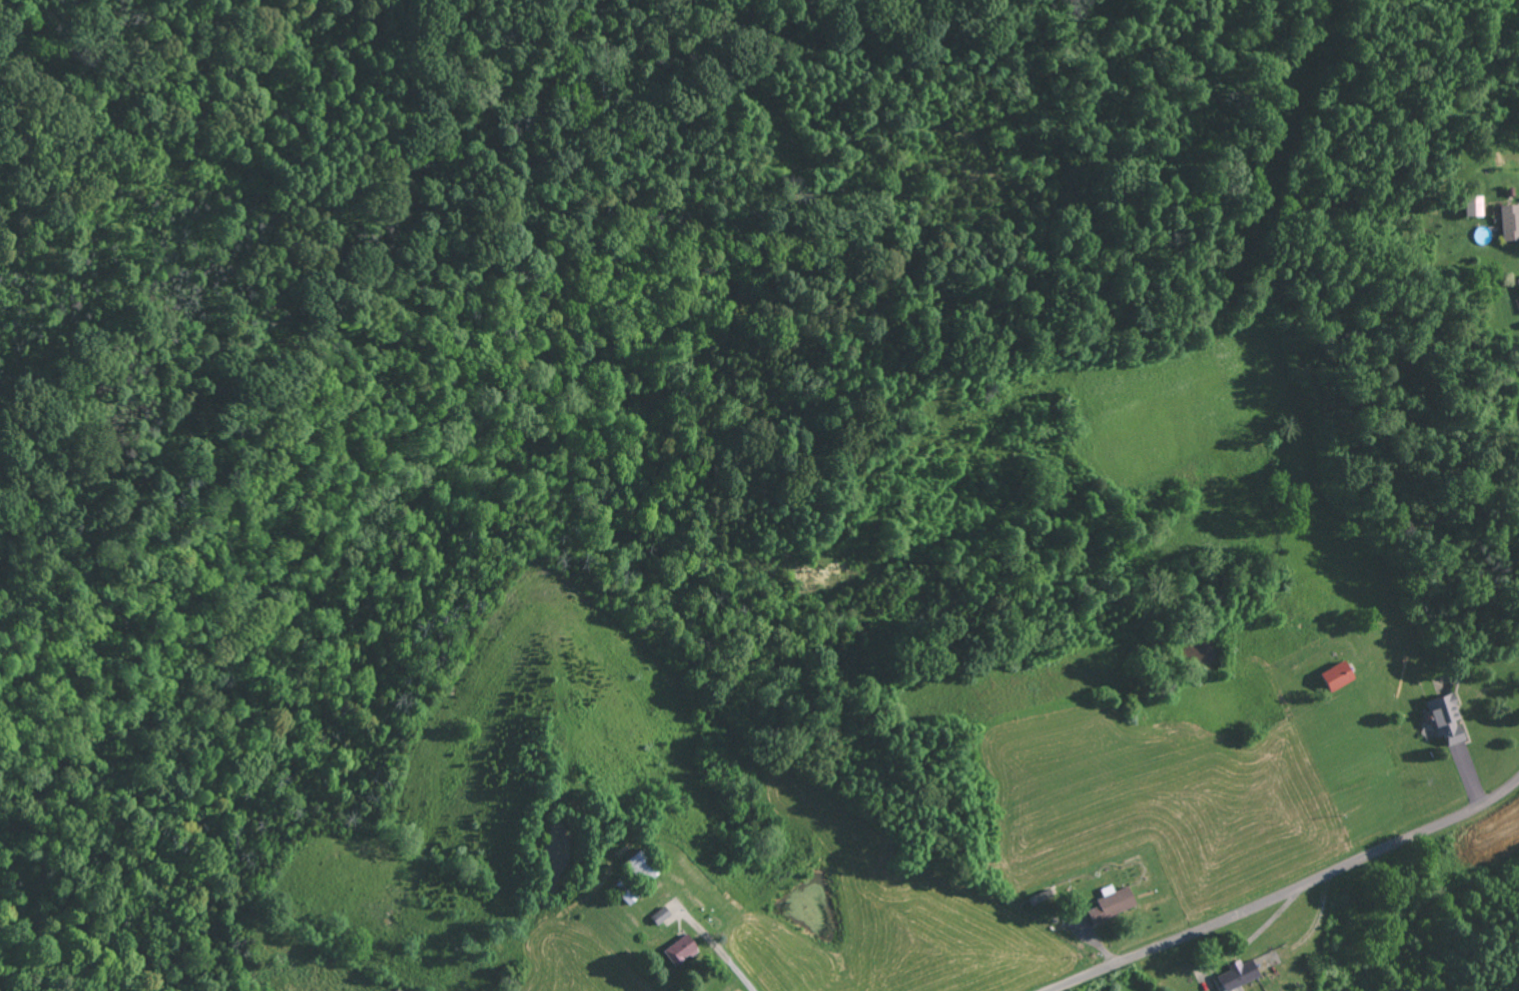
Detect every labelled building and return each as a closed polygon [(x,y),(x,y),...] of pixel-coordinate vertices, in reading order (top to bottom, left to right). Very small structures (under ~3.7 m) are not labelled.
[(1465,217),(1482,216),(1481,197),(1464,198),(1465,217)] [(1502,242),(1518,240),(1518,204),(1498,207),(1502,242)] [(1329,691),(1353,679),(1343,660),(1318,673),(1329,691)] [(1425,701),(1436,736),(1443,734),(1447,746),(1462,740),(1455,720),(1459,719),(1450,692),(1425,701)] [(1084,910),(1091,925),(1134,906),(1126,886),(1094,899),(1096,905),(1084,910)] [(618,895),(626,905),(633,899),(625,889),(618,895)] [(655,925),(669,915),(661,906),(648,916),(655,925)] [(696,949),(684,933),(661,951),(673,967),(696,949)] [(1250,959),(1239,964),(1237,960),(1225,965),(1227,970),(1215,975),(1221,990),(1224,990),(1257,977),(1250,959)]
